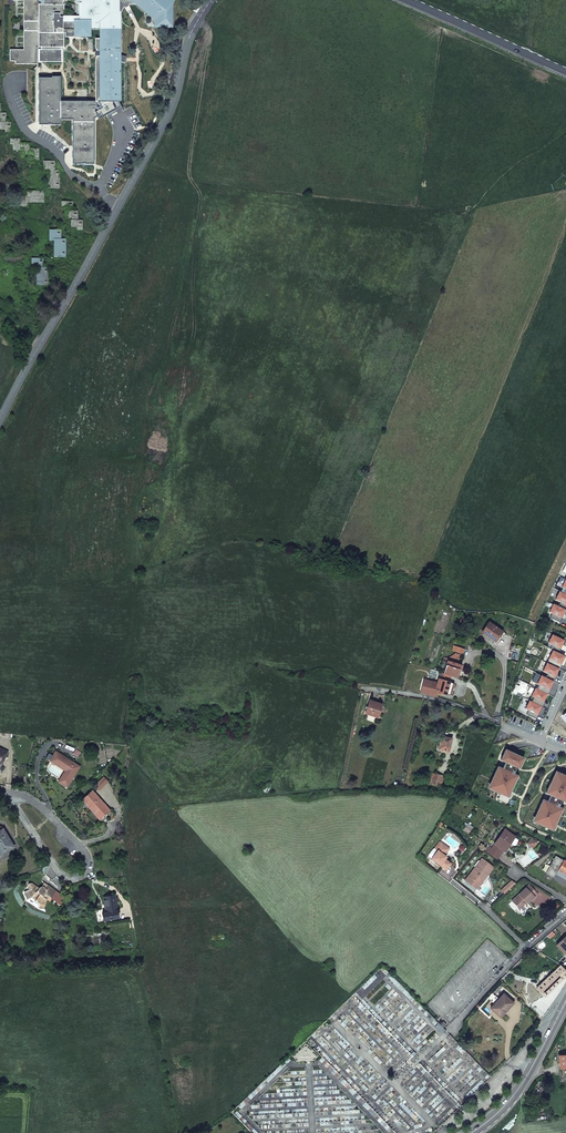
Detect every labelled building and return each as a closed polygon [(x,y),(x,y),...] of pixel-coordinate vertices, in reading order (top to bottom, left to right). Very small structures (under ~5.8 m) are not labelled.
[(100,111),(117,140),(137,129),(134,125),(132,126),(118,101),(118,21),(119,12),(121,12),(122,10),(124,7),(125,8),(129,6),(128,5),(131,4),(134,4),(136,5),(137,4),(154,18),(154,25),(171,25),(171,15),(171,14),(171,11),(170,9),(169,8),(174,2),(171,0),(75,0),(75,3),(79,3),(79,17),(62,16),(62,0),(14,0),(24,0),(24,49),(10,49),(10,60),(15,60),(15,63),(38,63),(38,61),(39,61),(39,59),(62,59),(62,33),(63,33),(63,30),(68,30),(68,33),(72,33),(72,30),(76,30),(75,33),(89,33),(89,29),(101,29),(101,38),(97,39),(98,50),(95,51),(95,55),(97,55),(97,101),(99,101),(103,110),(100,111)] [(21,110),(30,111),(30,92),(25,92),(25,83),(16,83),(16,94),(21,95),(21,110)] [(10,130),(10,122),(5,122),(5,113),(0,113),(0,128),(5,129),(5,131),(10,130)] [(57,142),(64,142),(64,132),(55,132),(55,127),(45,127),(45,122),(36,122),(36,127),(39,127),(39,132),(48,132),(48,137),(57,137),(57,142)] [(32,159),(38,159),(38,149),(29,150),(29,144),(19,144),(19,140),(10,139),(10,144),(13,144),(14,149),(22,149),(23,154),(32,154),(32,159)] [(85,172),(90,172),(90,163),(85,163),(85,153),(80,154),(80,144),(70,144),(70,151),(76,151),(76,160),(80,161),(80,170),(86,170),(85,172)] [(49,187),(59,187),(58,170),(54,170),(53,161),(44,161),(44,172),(48,171),(49,187)] [(11,193),(11,184),(2,184),(2,179),(0,179),(0,188),(5,188),(5,193),(11,193)] [(17,196),(17,206),(28,206),(28,201),(44,201),(43,192),(26,192),(26,196),(17,196)] [(76,229),(81,229),(82,220),(77,220),(76,211),(72,211),(72,202),(62,201),(62,208),(67,208),(67,217),(72,217),(72,227),(76,227),(76,229)] [(55,256),(64,256),(64,239),(60,239),(60,229),(50,229),(50,240),(55,240),(55,256)] [(37,285),(47,285),(47,267),(42,267),(42,258),(33,258),(33,269),(38,269),(37,285)] [(565,609),(565,610),(565,605),(565,604),(565,603),(565,595),(563,593),(560,592),(558,596),(557,595),(555,600),(560,602),(558,606),(565,609)] [(550,617),(560,622),(562,618),(561,618),(559,617),(561,613),(563,613),(565,609),(558,606),(554,604),(552,608),(551,608),(549,612),(552,613),(550,617)] [(495,641),(502,632),(488,622),(482,632),(495,641)] [(553,651),(559,653),(561,649),(560,648),(558,648),(560,644),(562,644),(564,640),(553,635),(551,639),(550,639),(548,643),(552,645),(550,649),(553,651)] [(547,663),(558,668),(559,669),(561,665),(560,664),(559,663),(561,659),(562,660),(564,656),(559,653),(553,651),(551,655),(551,654),(547,663)] [(447,661),(444,673),(451,675),(456,676),(458,669),(460,670),(461,665),(447,661)] [(546,678),(553,681),(554,681),(556,677),(554,677),(553,676),(555,672),(556,673),(558,668),(547,663),(543,671),(548,674),(546,678)] [(423,691),(435,695),(437,691),(445,693),(449,682),(451,675),(444,673),(441,672),(437,683),(430,681),(428,686),(423,684),(422,690),(423,691)] [(537,689),(547,694),(548,694),(550,690),(549,689),(547,689),(549,685),(551,685),(553,681),(546,678),(542,676),(540,680),(539,680),(537,684),(539,685),(537,689)] [(449,682),(445,693),(449,695),(454,683),(449,682)] [(530,701),(541,706),(542,707),(544,702),(543,702),(542,701),(544,697),(545,698),(547,694),(537,689),(536,688),(534,693),(533,693),(529,700),(530,701)] [(369,700),(364,713),(377,717),(381,704),(369,700)] [(525,717),(535,722),(538,715),(537,714),(536,714),(538,710),(539,710),(541,706),(530,701),(527,708),(526,707),(524,712),(527,713),(525,717)] [(451,737),(440,736),(437,749),(445,751),(448,751),(451,737)] [(505,750),(487,787),(508,797),(511,791),(513,792),(517,783),(515,782),(518,776),(513,774),(518,762),(520,763),(523,758),(505,750)] [(49,754),(47,757),(46,758),(58,765),(59,763),(69,770),(64,778),(61,777),(58,781),(67,786),(79,766),(56,752),(53,756),(49,754)] [(59,763),(58,765),(65,770),(61,777),(64,778),(69,770),(59,763)] [(553,830),(555,824),(558,825),(562,816),(560,815),(562,809),(557,807),(561,800),(565,802),(565,777),(555,772),(545,792),(549,794),(546,802),(542,800),(532,821),(553,830)] [(440,786),(443,775),(438,774),(432,773),(429,783),(440,786)] [(106,779),(97,787),(101,791),(110,783),(106,779)] [(269,787),(262,785),(259,790),(267,793),(269,787)] [(104,823),(108,820),(104,815),(110,810),(93,790),(82,800),(91,811),(92,810),(100,819),(104,823)] [(92,810),(91,811),(99,820),(100,819),(92,810)] [(468,824),(464,829),(464,830),(468,833),(472,828),(468,824)] [(1,854),(14,847),(3,829),(0,830),(0,852),(1,854)] [(503,851),(504,851),(510,843),(514,837),(504,830),(491,848),(489,846),(485,852),(497,859),(503,851)] [(531,838),(527,843),(534,848),(538,843),(531,838)] [(443,854),(448,848),(441,843),(436,849),(438,850),(432,858),(432,859),(446,870),(450,865),(444,860),(445,859),(444,858),(444,856),(445,855),(443,854)] [(429,856),(432,858),(438,850),(436,849),(435,848),(434,849),(429,855),(429,856)] [(477,867),(474,868),(465,881),(475,888),(478,888),(483,881),(480,879),(485,873),(487,875),(492,868),(492,866),(481,858),(478,862),(479,864),(481,865),(479,869),(477,867)] [(563,861),(558,870),(565,875),(565,862),(563,861)] [(488,876),(487,875),(485,873),(480,879),(483,881),(484,882),(488,876)] [(504,894),(516,883),(511,880),(500,890),(504,894)] [(50,887),(45,883),(44,883),(42,886),(41,886),(40,886),(40,887),(39,888),(31,883),(29,883),(29,884),(28,884),(28,886),(28,887),(29,890),(25,892),(28,898),(32,897),(39,902),(39,907),(45,908),(46,899),(48,896),(51,897),(54,894),(56,891),(50,887)] [(513,899),(520,906),(527,900),(529,901),(538,892),(533,886),(530,889),(527,886),(513,899)] [(117,907),(115,895),(103,897),(105,912),(102,912),(103,920),(119,917),(117,907)] [(556,945),(565,955),(565,954),(565,936),(556,945)] [(565,974),(565,972),(560,966),(547,978),(537,988),(544,995),(565,974)] [(488,998),(494,1004),(499,998),(493,993),(488,998)] [(500,1016),(512,1002),(503,994),(499,998),(494,1004),(491,1008),(500,1016)]
